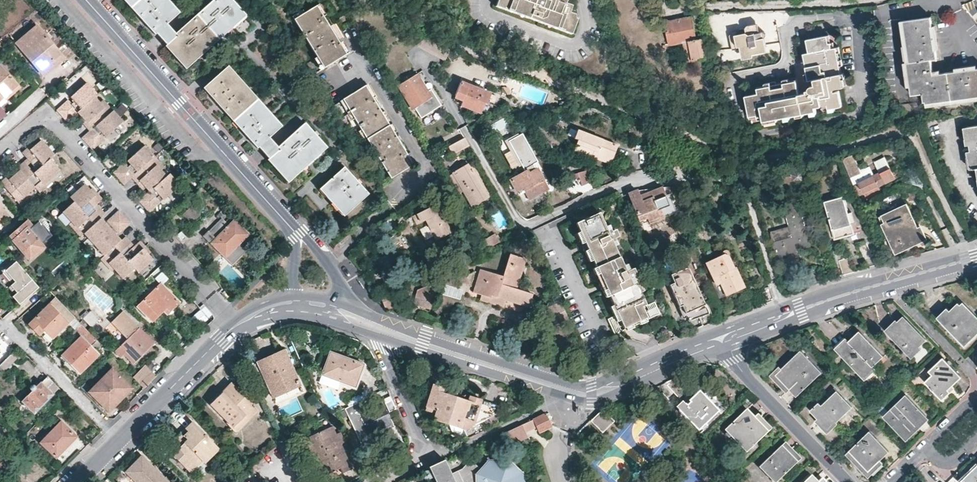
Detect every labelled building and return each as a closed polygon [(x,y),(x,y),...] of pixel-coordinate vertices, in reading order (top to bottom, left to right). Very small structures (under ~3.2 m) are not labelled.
[(169,0),(123,0),(154,35),(156,33),(166,44),(164,46),(185,69),(231,28),(245,14),(233,0),(212,0),(175,33),(167,23),(179,12),(169,0)] [(567,0),(499,0),(496,7),(571,35),(577,19),(568,16),(572,6),(566,4),(567,0)] [(426,7),(419,3),(416,8),(422,13),(426,7)] [(322,69),(344,55),(314,6),(292,20),(319,63),(322,69)] [(764,46),(764,42),(767,41),(764,29),(757,30),(755,22),(750,20),(750,16),(747,14),(738,16),(737,16),(739,27),(737,30),(732,31),(730,34),(733,48),(742,46),(743,53),(756,50),(760,50),(760,47),(764,46)] [(693,60),(706,58),(702,39),(696,40),(692,16),(664,21),(669,45),(683,43),(689,42),(693,60)] [(970,67),(970,65),(964,66),(964,68),(947,70),(934,73),(932,58),(938,57),(937,48),(935,47),(935,40),(937,40),(937,33),(933,33),(933,26),(934,25),(932,16),(904,19),(910,60),(907,61),(912,95),(923,93),(924,100),(925,100),(927,102),(928,102),(930,101),(935,102),(937,101),(976,95),(976,66),(970,67)] [(358,32),(365,43),(374,37),(368,26),(358,32)] [(43,77),(65,58),(37,27),(15,44),(43,77)] [(847,84),(836,32),(819,35),(799,39),(803,61),(794,63),(796,74),(744,85),(746,101),(750,123),(790,114),(830,107),(842,104),(838,86),(847,84)] [(449,43),(441,38),(436,45),(437,45),(437,46),(440,49),(446,56),(458,50),(449,43)] [(683,43),(687,61),(693,60),(689,42),(683,43)] [(457,58),(454,53),(447,56),(451,62),(457,58)] [(14,94),(20,89),(0,66),(0,98),(2,96),(3,99),(10,93),(14,94)] [(327,146),(305,122),(278,146),(270,136),(282,126),(228,66),(203,88),(256,148),(258,147),(269,159),(267,161),(287,183),(327,146)] [(406,97),(411,105),(413,109),(431,98),(416,74),(398,85),(406,97)] [(94,94),(84,83),(81,86),(68,97),(74,102),(71,105),(59,115),(64,121),(76,111),(91,97),(94,94)] [(462,100),(461,105),(481,113),(487,100),(488,101),(490,97),(492,98),(490,103),(492,105),(495,96),(460,83),(455,94),(456,95),(456,97),(462,100)] [(413,165),(371,95),(366,86),(353,93),(344,99),(392,178),(413,165)] [(5,101),(14,94),(10,93),(3,99),(5,101)] [(101,108),(97,103),(91,97),(76,111),(80,116),(86,122),(89,120),(94,125),(110,111),(105,105),(101,108)] [(407,108),(413,116),(434,103),(431,98),(413,109),(411,105),(407,108)] [(71,105),(66,99),(54,110),(57,113),(59,115),(71,105)] [(120,122),(110,111),(94,125),(88,130),(80,138),(85,144),(97,133),(99,131),(104,136),(120,122)] [(94,125),(89,120),(86,122),(80,116),(78,119),(88,130),(94,125)] [(968,127),(974,169),(976,168),(976,125),(968,127)] [(595,150),(613,157),(618,145),(611,143),(611,142),(579,130),(575,139),(579,140),(575,149),(592,155),(592,156),(595,150)] [(101,139),(97,133),(85,144),(87,146),(90,149),(101,139)] [(508,141),(518,135),(517,133),(504,141),(521,173),(525,171),(508,141)] [(518,135),(508,141),(525,171),(526,170),(528,173),(535,169),(532,164),(537,162),(521,134),(518,135)] [(464,137),(448,146),(453,154),(469,145),(464,137)] [(52,154),(39,139),(33,144),(28,149),(31,153),(26,157),(36,168),(48,157),(52,154)] [(165,145),(161,140),(153,147),(157,152),(165,145)] [(31,153),(28,149),(33,144),(31,141),(21,151),(26,157),(31,153)] [(152,156),(146,150),(142,145),(126,159),(131,165),(128,168),(116,178),(121,184),(130,176),(136,171),(152,156)] [(611,163),(613,157),(595,150),(592,156),(611,163)] [(859,165),(854,152),(843,157),(855,184),(859,191),(862,190),(864,192),(879,185),(895,177),(891,167),(881,172),(881,171),(873,175),(870,177),(866,169),(861,171),(861,169),(865,167),(863,163),(859,165)] [(158,170),(154,165),(157,162),(152,156),(136,171),(140,176),(138,179),(143,185),(148,190),(163,176),(158,170)] [(58,169),(48,157),(36,168),(33,170),(24,160),(17,166),(19,168),(35,186),(39,191),(45,186),(42,183),(48,178),(58,169)] [(490,196),(469,161),(460,166),(451,172),(472,206),(490,196)] [(123,162),(111,172),(113,175),(116,178),(128,168),(123,162)] [(809,175),(807,170),(804,170),(799,168),(798,164),(791,166),(792,168),(783,171),(786,181),(796,178),(799,179),(803,179),(806,178),(809,175)] [(367,194),(343,167),(318,189),(342,216),(367,194)] [(35,186),(19,168),(14,173),(6,180),(8,182),(5,185),(21,204),(26,199),(24,196),(29,191),(35,186)] [(529,199),(548,189),(536,168),(535,169),(528,173),(526,170),(525,171),(521,173),(510,179),(516,191),(522,187),(529,199)] [(11,170),(0,179),(0,180),(5,185),(8,182),(6,180),(14,173),(11,170)] [(577,173),(580,180),(582,186),(589,183),(585,170),(577,173)] [(140,176),(136,171),(130,176),(140,187),(143,185),(138,179),(140,176)] [(177,184),(167,173),(163,176),(148,190),(137,200),(142,206),(153,195),(156,193),(161,199),(177,184)] [(574,183),(580,180),(577,173),(571,176),(574,183)] [(743,178),(748,187),(753,185),(748,174),(742,176),(742,177),(743,178)] [(51,181),(48,178),(42,183),(45,186),(51,181)] [(93,195),(88,190),(83,184),(69,196),(73,200),(84,213),(94,204),(89,198),(93,195)] [(638,190),(630,193),(640,224),(674,213),(664,185),(639,193),(638,190)] [(100,199),(90,188),(88,190),(93,195),(89,198),(94,204),(100,199)] [(32,194),(29,191),(24,196),(26,199),(32,194)] [(158,201),(153,195),(142,206),(144,208),(147,212),(158,201)] [(854,233),(842,195),(825,200),(828,212),(835,238),(849,234),(854,233)] [(809,244),(807,235),(801,215),(807,213),(803,198),(782,203),(789,227),(769,233),(777,258),(794,253),(793,249),(809,244)] [(87,216),(84,213),(73,200),(61,210),(71,220),(76,226),(73,229),(78,236),(82,232),(98,218),(103,214),(97,207),(87,216)] [(923,236),(913,217),(913,216),(906,202),(883,214),(886,220),(882,222),(895,249),(923,236)] [(0,203),(0,217),(0,216),(3,220),(10,214),(0,203)] [(439,214),(442,212),(438,204),(434,206),(439,214)] [(418,215),(422,224),(426,222),(437,242),(453,234),(447,223),(449,221),(443,211),(442,212),(439,214),(434,206),(418,215)] [(122,216),(117,210),(106,220),(111,226),(122,216)] [(609,238),(613,237),(617,235),(614,228),(610,230),(606,232),(603,225),(598,212),(587,217),(586,214),(574,219),(579,231),(584,242),(588,251),(592,260),(595,267),(598,274),(601,281),(605,289),(608,296),(612,305),(617,315),(623,328),(623,327),(631,325),(638,322),(645,319),(646,319),(642,308),(638,300),(642,299),(640,294),(636,285),(633,278),(636,276),(633,269),(628,271),(624,272),(622,266),(618,258),(613,247),(609,238)] [(393,217),(392,213),(380,223),(382,226),(387,234),(398,226),(393,217)] [(422,224),(418,215),(413,217),(418,226),(422,224)] [(127,222),(122,216),(111,226),(116,232),(127,222)] [(108,229),(98,218),(82,232),(92,243),(108,229)] [(225,258),(248,234),(233,221),(232,222),(228,219),(224,223),(220,219),(208,233),(215,239),(211,243),(225,258)] [(41,245),(52,236),(39,221),(32,227),(26,220),(8,236),(30,260),(44,248),(41,245)] [(76,226),(71,220),(67,223),(73,229),(76,226)] [(208,233),(200,225),(189,235),(204,250),(211,243),(215,239),(208,233)] [(118,240),(108,229),(92,243),(102,255),(118,240)] [(580,243),(584,242),(579,231),(576,233),(580,243)] [(485,248),(498,241),(494,234),(487,237),(481,241),(485,248)] [(129,242),(123,235),(118,240),(102,255),(99,258),(105,264),(108,262),(113,267),(122,277),(133,267),(122,254),(119,251),(129,242)] [(147,252),(137,240),(131,245),(137,251),(140,248),(145,253),(147,252)] [(580,243),(584,252),(588,251),(584,242),(580,243)] [(867,243),(860,246),(866,260),(873,256),(867,243)] [(145,253),(140,248),(137,251),(131,245),(122,254),(133,267),(137,270),(137,271),(150,259),(145,253)] [(588,262),(592,260),(588,251),(584,252),(588,262)] [(742,287),(737,276),(735,277),(731,268),(724,252),(706,261),(717,286),(714,287),(719,298),(742,287)] [(490,295),(506,300),(528,307),(532,293),(516,288),(525,259),(509,254),(502,276),(480,270),(473,292),(477,294),(481,295),(490,298),(490,295)] [(839,259),(843,273),(855,270),(851,256),(839,259)] [(39,288),(14,260),(1,272),(13,285),(9,289),(15,296),(19,292),(26,300),(39,288)] [(113,267),(108,262),(105,264),(110,270),(113,267)] [(808,286),(821,281),(815,267),(803,272),(808,286)] [(704,306),(687,268),(680,271),(670,276),(673,284),(668,286),(678,308),(681,307),(688,323),(711,314),(707,305),(704,306)] [(160,271),(155,277),(162,284),(167,278),(160,271)] [(167,315),(179,303),(161,284),(137,307),(152,322),(163,311),(167,315)] [(436,286),(429,284),(417,289),(415,296),(412,304),(430,310),(432,302),(434,292),(436,286)] [(442,295),(461,299),(463,289),(445,285),(442,295)] [(19,292),(15,296),(13,298),(20,305),(26,300),(19,292)] [(503,308),(506,300),(490,295),(490,298),(481,295),(479,301),(503,308)] [(51,341),(68,324),(74,330),(80,324),(74,318),(55,298),(52,302),(28,324),(39,335),(42,332),(51,341)] [(564,309),(561,301),(547,308),(555,327),(569,320),(564,309)] [(939,318),(964,344),(976,331),(976,322),(957,301),(939,318)] [(645,307),(642,308),(646,319),(645,319),(646,320),(659,315),(654,303),(645,307)] [(206,319),(211,311),(202,305),(197,313),(206,319)] [(613,317),(617,315),(612,305),(609,307),(613,317)] [(86,310),(80,316),(91,327),(100,319),(91,310),(88,312),(86,310)] [(153,343),(121,312),(110,322),(127,340),(115,351),(120,358),(124,354),(133,363),(153,343)] [(625,330),(623,327),(623,328),(617,315),(613,317),(607,319),(614,334),(625,330)] [(903,321),(900,318),(887,330),(910,353),(925,338),(906,319),(903,321)] [(80,333),(76,329),(70,335),(74,339),(80,333)] [(859,330),(848,340),(852,344),(863,333),(859,330)] [(47,345),(51,341),(42,332),(39,335),(47,345)] [(852,344),(848,340),(837,351),(862,376),(883,355),(863,333),(852,344)] [(79,374),(99,355),(81,337),(62,356),(79,374)] [(100,345),(96,340),(91,345),(96,349),(100,345)] [(288,390),(301,385),(285,348),(257,361),(273,397),(288,390)] [(794,382),(789,387),(795,394),(821,370),(800,348),(780,367),(794,382)] [(356,385),(360,373),(358,372),(361,362),(331,351),(323,374),(341,381),(342,380),(356,385)] [(940,353),(926,366),(932,372),(924,380),(941,398),(949,390),(947,388),(960,375),(940,353)] [(9,356),(0,365),(0,369),(1,370),(4,368),(7,371),(9,369),(12,366),(10,365),(13,361),(12,360),(12,359),(9,356)] [(133,378),(144,388),(155,377),(145,366),(133,378)] [(775,373),(789,387),(794,382),(780,367),(775,373)] [(108,412),(131,389),(111,369),(88,392),(108,412)] [(34,413),(58,388),(46,376),(35,388),(35,387),(32,386),(30,387),(30,389),(32,391),(22,402),(34,413)] [(234,428),(242,419),(244,420),(256,408),(231,383),(210,404),(234,428)] [(448,423),(456,396),(443,392),(444,387),(433,383),(426,406),(432,408),(431,410),(436,411),(434,418),(448,423)] [(818,400),(810,408),(826,426),(833,419),(835,421),(851,405),(832,385),(824,392),(828,396),(821,403),(818,400)] [(699,390),(678,409),(697,429),(718,409),(699,390)] [(905,394),(883,415),(904,436),(926,414),(905,394)] [(468,401),(456,396),(448,423),(461,427),(463,420),(468,422),(468,419),(474,421),(476,417),(485,420),(496,415),(499,405),(470,395),(468,401)] [(383,403),(367,411),(361,414),(356,403),(345,409),(362,445),(365,445),(369,444),(376,441),(378,439),(382,434),(380,428),(391,423),(383,403)] [(365,408),(363,406),(359,403),(356,403),(361,414),(367,411),(365,408)] [(614,420),(603,408),(590,420),(602,432),(614,420)] [(746,408),(724,430),(745,451),(756,440),(751,435),(753,433),(745,424),(753,416),(746,408)] [(546,412),(522,423),(505,431),(511,444),(528,436),(526,431),(536,426),(539,431),(552,425),(546,412)] [(767,429),(753,416),(745,424),(753,433),(751,435),(756,440),(767,429)] [(466,429),(485,420),(476,417),(474,421),(468,419),(468,422),(463,420),(461,427),(466,429)] [(75,437),(60,422),(39,442),(55,458),(75,437)] [(199,457),(203,460),(217,446),(195,423),(188,430),(190,432),(186,436),(183,434),(182,432),(167,447),(187,468),(199,457)] [(320,460),(327,474),(339,468),(342,472),(352,468),(341,443),(336,433),(332,426),(309,436),(320,460)] [(869,430),(850,449),(869,469),(889,450),(869,430)] [(336,433),(341,443),(345,441),(340,432),(336,433)] [(322,476),(327,474),(320,460),(309,436),(304,438),(322,476)] [(780,444),(758,466),(774,481),(796,460),(780,444)] [(126,472),(132,478),(130,480),(131,481),(169,481),(142,455),(126,472)] [(191,472),(203,460),(199,457),(187,468),(191,472)] [(522,469),(507,457),(490,457),(488,458),(479,468),(474,464),(470,469),(469,471),(468,472),(468,474),(468,476),(468,479),(465,480),(466,481),(528,481),(522,469)] [(445,459),(429,466),(436,481),(455,481),(451,473),(445,459)] [(474,464),(471,460),(462,468),(451,473),(455,481),(461,481),(465,480),(468,479),(468,476),(468,474),(468,472),(469,471),(470,469),(474,464)] [(969,472),(959,481),(960,481),(976,481),(976,465),(969,472)] [(123,474),(130,480),(132,478),(126,472),(123,474)]
